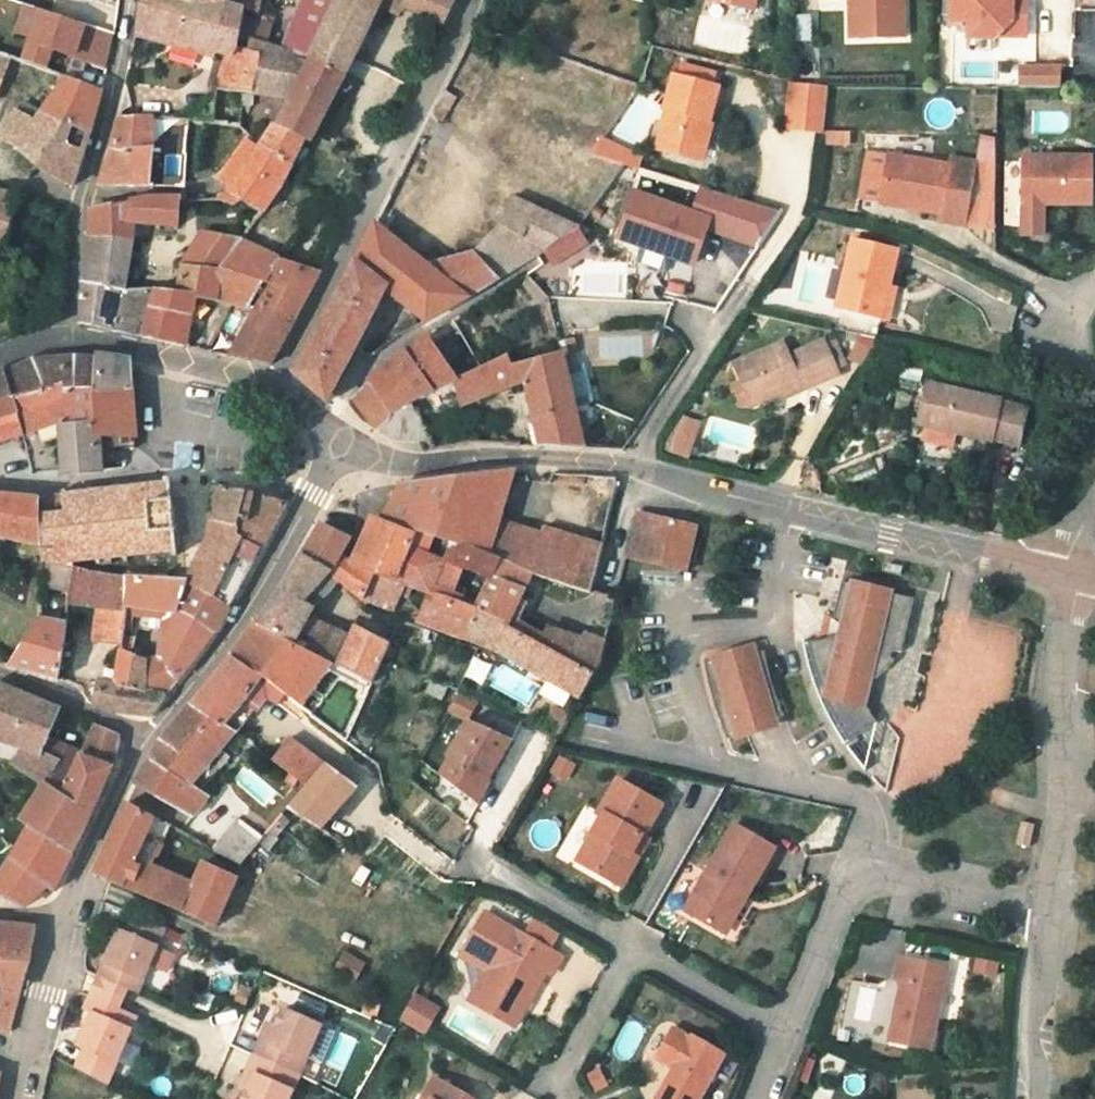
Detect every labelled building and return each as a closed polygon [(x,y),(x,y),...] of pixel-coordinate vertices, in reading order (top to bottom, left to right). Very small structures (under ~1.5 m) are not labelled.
[(4,0),(0,0),(0,12),(59,33),(62,21),(61,21),(4,0)] [(61,21),(62,21),(105,37),(115,0),(66,0),(61,21)] [(134,24),(238,47),(242,42),(247,19),(249,7),(223,3),(203,0),(138,0),(134,24)] [(358,53),(384,0),(339,0),(321,40),(358,55),(358,53)] [(460,6),(434,0),(384,0),(358,53),(377,62),(401,9),(447,30),(460,6)] [(708,8),(755,17),(758,0),(710,0),(708,8)] [(904,42),(902,0),(833,0),(833,2),(847,2),(850,44),(904,42)] [(948,34),(965,35),(964,51),(990,52),(1008,37),(1022,38),(1024,11),(1007,13),(992,12),(993,0),(950,0),(948,34)] [(992,12),(1007,13),(1007,11),(1009,11),(1009,0),(993,0),(992,12)] [(285,116),(321,40),(247,19),(242,42),(238,47),(233,54),(221,88),(227,89),(222,125),(245,130),(266,144),(268,141),(277,129),(285,116)] [(134,24),(133,32),(233,54),(238,47),(134,24)] [(7,35),(0,53),(0,62),(9,65),(19,39),(7,35)] [(990,52),(1022,54),(1022,38),(1008,37),(990,52)] [(325,124),(358,55),(321,40),(285,116),(277,129),(268,141),(266,144),(293,159),(305,138),(357,163),(362,143),(325,124)] [(665,151),(702,161),(711,127),(714,128),(723,89),(675,77),(666,111),(673,113),(665,151)] [(57,81),(19,144),(44,155),(38,175),(53,182),(68,188),(83,127),(91,92),(57,81)] [(1055,109),(1055,87),(1017,86),(1017,108),(1055,109)] [(995,98),(979,98),(978,125),(995,125),(995,98)] [(786,147),(822,148),(822,101),(786,100),(786,147)] [(152,116),(116,115),(112,132),(150,136),(152,116)] [(714,128),(711,127),(702,161),(709,163),(717,129),(714,128)] [(126,142),(126,150),(148,152),(150,136),(112,132),(110,142),(126,142)] [(598,135),(591,151),(637,169),(643,153),(598,135)] [(100,183),(158,186),(166,152),(148,152),(126,150),(126,142),(110,142),(103,170),(100,183)] [(10,161),(38,175),(44,155),(19,144),(10,161)] [(266,144),(230,190),(210,199),(229,202),(241,199),(248,200),(263,208),(268,202),(276,189),(283,176),(293,159),(266,144)] [(188,153),(166,152),(158,186),(183,188),(188,153)] [(1019,217),(1018,249),(1040,249),(1041,217),(1088,217),(1087,169),(1019,168),(1019,217)] [(949,178),(887,169),(880,216),(941,225),(949,178)] [(713,223),(710,231),(759,250),(783,215),(705,190),(695,217),(713,223)] [(13,219),(21,205),(0,195),(0,245),(13,219)] [(673,259),(696,268),(710,231),(713,223),(695,217),(637,195),(621,239),(644,248),(673,259)] [(85,235),(126,242),(130,220),(176,225),(182,200),(149,201),(90,214),(85,235)] [(575,231),(579,229),(515,202),(506,225),(475,253),(434,272),(388,241),(373,232),(329,318),(354,333),(376,283),(425,322),(534,256),(550,247),(555,244),(567,236),(575,231)] [(373,232),(388,241),(403,212),(389,203),(373,232)] [(575,231),(583,243),(599,234),(589,218),(581,227),(579,229),(575,231)] [(240,238),(202,227),(183,263),(217,269),(240,238)] [(575,231),(567,236),(574,249),(583,243),(575,231)] [(123,268),(126,242),(85,235),(80,236),(82,286),(111,297),(114,268),(123,268)] [(574,249),(567,236),(555,244),(563,256),(574,249)] [(183,263),(176,305),(150,304),(143,339),(174,346),(176,323),(186,324),(188,305),(245,311),(282,253),(240,238),(217,269),(183,263)] [(550,247),(534,256),(538,263),(554,253),(550,247)] [(673,259),(644,248),(639,265),(667,276),(673,259)] [(266,367),(319,271),(282,253),(245,311),(256,318),(231,359),(266,367)] [(896,263),(854,253),(837,323),(879,334),(887,301),(896,263)] [(101,329),(143,339),(150,304),(111,297),(82,286),(80,324),(101,329)] [(887,301),(879,334),(887,335),(895,303),(887,301)] [(428,325),(453,374),(476,362),(452,313),(428,325)] [(348,346),(354,333),(329,318),(297,380),(325,399),(348,346)] [(864,363),(868,338),(853,335),(848,360),(864,363)] [(418,337),(395,350),(429,389),(452,380),(456,379),(418,337)] [(560,345),(561,350),(514,362),(509,356),(456,379),(452,380),(458,407),(524,382),(539,453),(578,453),(571,411),(565,373),(562,357),(576,354),(573,342),(560,345)] [(750,415),(780,402),(800,394),(802,399),(842,382),(828,348),(793,363),(786,350),(732,374),(750,415)] [(409,398),(429,389),(395,350),(377,362),(365,376),(396,407),(401,402),(407,399),(409,398)] [(13,379),(18,401),(28,438),(68,425),(76,425),(77,400),(100,400),(103,361),(61,363),(49,365),(13,379)] [(102,426),(103,443),(143,441),(139,397),(135,364),(103,361),(100,400),(77,400),(76,425),(102,426)] [(565,373),(571,411),(592,406),(583,368),(565,373)] [(18,401),(13,379),(11,375),(0,378),(0,407),(18,401)] [(375,425),(396,407),(365,376),(349,395),(375,425)] [(802,399),(800,394),(780,402),(782,407),(802,399)] [(392,435),(423,442),(409,398),(407,399),(401,402),(396,407),(375,425),(392,435)] [(1023,424),(925,398),(914,435),(1011,463),(1023,424)] [(0,407),(0,447),(6,445),(28,438),(18,401),(0,407)] [(105,472),(103,443),(102,426),(76,425),(68,425),(72,469),(73,474),(105,472)] [(698,453),(688,447),(679,461),(690,466),(698,453)] [(480,574),(510,588),(575,601),(586,555),(534,540),(532,543),(483,535),(494,476),(383,486),(362,530),(415,546),(480,574)] [(46,553),(44,575),(75,580),(182,559),(179,521),(176,486),(68,493),(68,498),(43,498),(46,553)] [(254,500),(212,494),(208,528),(200,548),(252,563),(279,503),(254,500)] [(46,553),(43,498),(7,496),(0,495),(0,541),(46,553)] [(685,573),(697,528),(639,514),(626,557),(685,573)] [(348,614),(362,619),(373,601),(405,612),(412,595),(434,604),(450,582),(472,591),(480,574),(415,546),(362,530),(357,540),(345,536),(342,543),(329,569),(351,586),(341,609),(348,614)] [(279,563),(305,583),(317,560),(325,543),(299,533),(287,552),(279,563)] [(193,565),(181,596),(226,614),(234,599),(252,563),(200,548),(193,565)] [(329,569),(317,560),(305,583),(341,609),(351,586),(329,569)] [(267,581),(233,634),(346,691),(358,670),(365,655),(328,638),(324,645),(287,628),(289,621),(280,616),(305,583),(279,563),(267,581)] [(472,591),(454,628),(443,651),(454,656),(460,657),(552,711),(566,684),(482,639),(510,588),(480,574),(472,591)] [(44,575),(37,602),(69,610),(75,580),(44,575)] [(75,580),(69,610),(101,618),(97,648),(122,653),(126,620),(130,589),(75,580)] [(846,747),(880,724),(871,710),(878,678),(888,671),(897,660),(893,659),(897,651),(905,653),(918,600),(893,593),(870,587),(846,581),(835,619),(844,627),(841,636),(804,644),(810,671),(820,699),(832,725),(846,747)] [(130,589),(126,620),(171,621),(181,596),(168,591),(130,589)] [(443,651),(454,628),(425,616),(434,604),(412,595),(405,612),(397,632),(416,639),(443,651)] [(181,596),(171,621),(209,637),(226,614),(181,596)] [(177,671),(209,637),(171,621),(155,660),(140,661),(137,690),(156,694),(177,671)] [(20,671),(64,688),(76,632),(42,623),(20,671)] [(759,643),(713,657),(739,742),(785,728),(759,643)] [(225,645),(211,668),(244,691),(260,702),(264,694),(250,682),(257,671),(225,645)] [(130,657),(122,653),(119,686),(105,683),(101,709),(149,720),(156,694),(137,690),(140,661),(130,657)] [(192,695),(176,717),(209,741),(219,748),(228,734),(219,727),(244,691),(211,668),(192,695)] [(0,686),(0,733),(25,744),(14,762),(37,784),(14,819),(21,824),(73,860),(112,778),(111,758),(111,746),(88,732),(77,757),(56,748),(52,754),(37,747),(54,711),(0,686)] [(183,781),(209,741),(176,717),(150,752),(146,757),(183,781)] [(479,765),(490,744),(445,726),(436,744),(479,765)] [(469,783),(479,765),(436,744),(427,763),(429,764),(469,783)] [(291,801),(311,777),(274,752),(257,776),(291,801)] [(567,781),(576,761),(557,753),(548,773),(567,781)] [(146,757),(133,778),(169,800),(183,781),(146,757)] [(429,764),(421,781),(460,807),(472,784),(429,764)] [(269,825),(300,845),(340,797),(311,777),(291,801),(269,825)] [(133,778),(121,799),(175,834),(189,812),(169,800),(133,778)] [(608,862),(617,845),(621,846),(638,812),(596,789),(578,821),(583,825),(559,871),(582,884),(585,879),(605,889),(617,867),(608,862)] [(82,891),(198,942),(218,894),(182,877),(169,906),(116,883),(137,833),(112,819),(82,891)] [(1020,823),(1015,845),(1028,848),(1033,826),(1020,823)] [(21,824),(0,872),(0,892),(34,906),(47,904),(73,860),(21,824)] [(222,841),(197,867),(221,880),(228,872),(233,866),(244,854),(222,841)] [(626,848),(621,846),(617,845),(608,862),(617,867),(626,848)] [(744,876),(705,854),(666,919),(702,940),(723,905),(727,908),(744,876)] [(475,978),(496,942),(479,933),(462,929),(444,961),(446,969),(466,979),(468,975),(475,978)] [(136,985),(143,968),(153,946),(114,930),(102,957),(92,980),(86,995),(108,1005),(114,992),(130,999),(136,985)] [(542,969),(496,942),(475,978),(456,1013),(496,1035),(527,980),(534,983),(542,969)] [(13,946),(0,945),(0,1006),(13,946)] [(331,969),(354,982),(366,962),(342,949),(331,969)] [(973,956),(970,972),(995,978),(998,961),(973,956)] [(933,977),(882,965),(877,988),(885,990),(872,1049),(915,1059),(933,977)] [(151,991),(158,974),(143,968),(136,985),(151,991)] [(116,1009),(124,1012),(130,999),(114,992),(108,1005),(116,1009)] [(416,1021),(393,1009),(380,1033),(403,1045),(416,1021)] [(77,1014),(72,1027),(82,1032),(88,1019),(77,1014)] [(88,1019),(82,1032),(71,1059),(67,1068),(74,1072),(67,1089),(86,1098),(97,1098),(119,1047),(102,1040),(107,1028),(88,1019)] [(631,1062),(645,1026),(626,1019),(613,1054),(631,1062)] [(107,1028),(102,1040),(119,1047),(124,1035),(107,1028)] [(256,1066),(247,1062),(241,1077),(286,1097),(307,1047),(269,1032),(262,1051),(256,1066)] [(673,1045),(671,1049),(653,1040),(638,1068),(654,1077),(642,1098),(685,1098),(704,1063),(673,1045)] [(247,1062),(256,1066),(262,1051),(252,1047),(247,1062)] [(584,1073),(594,1092),(608,1084),(598,1066),(584,1073)] [(241,1077),(234,1094),(242,1098),(285,1098),(286,1097),(241,1077)] [(414,1091),(410,1098),(430,1098),(414,1091)]
